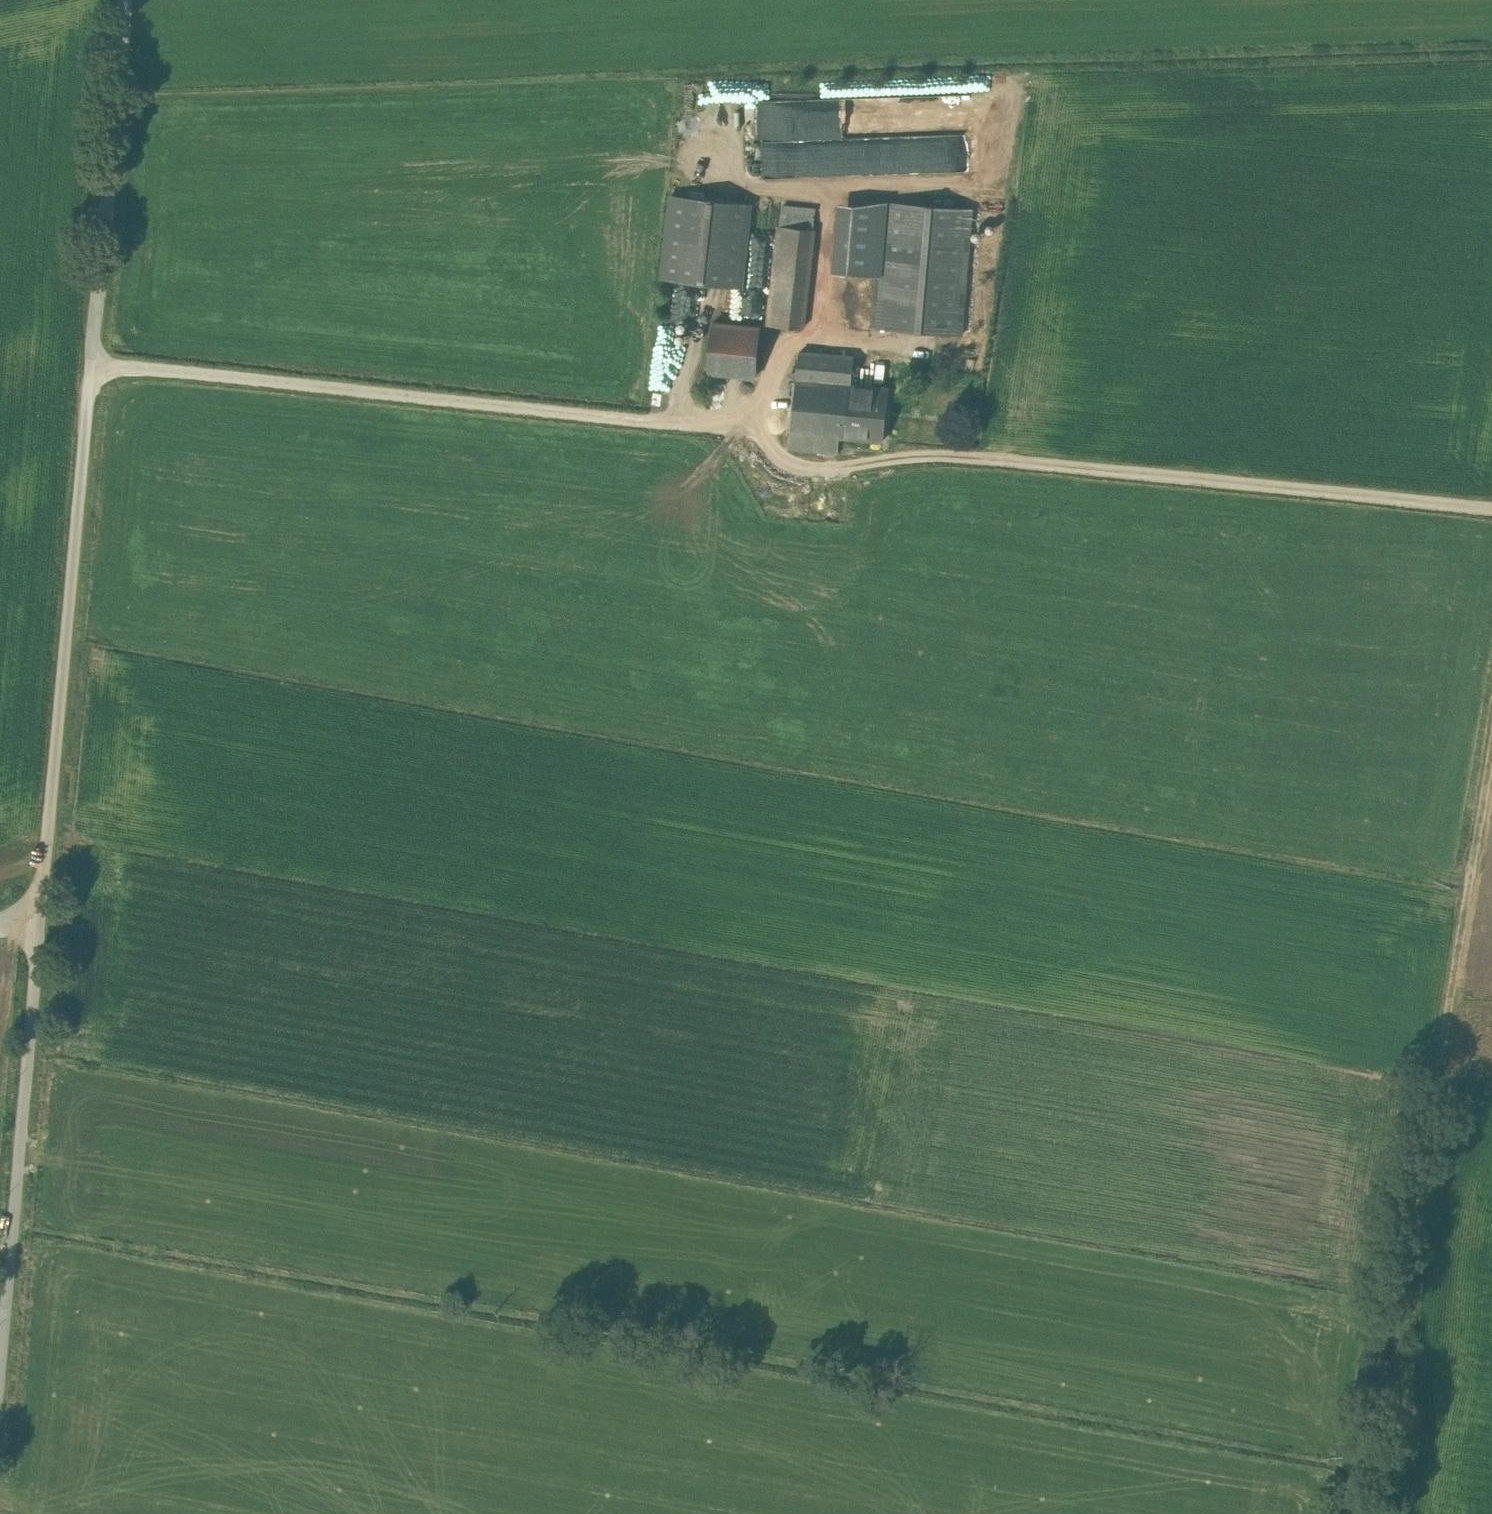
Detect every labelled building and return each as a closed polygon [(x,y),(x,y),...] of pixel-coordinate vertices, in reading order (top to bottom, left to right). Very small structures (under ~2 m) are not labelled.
[(762,176),(911,171),(910,139),(849,141),(848,96),(760,99),(762,176)] [(750,204),(671,195),(662,277),(741,286),(750,204)] [(817,205),(779,200),(765,322),(803,327),(817,205)] [(976,207),(889,200),(879,325),(966,332),(976,207)] [(850,268),(833,267),(830,313),(846,314),(850,268)] [(759,324),(710,319),(704,372),(754,377),(759,324)] [(852,349),(797,345),(789,446),(844,450),(845,437),(849,381),(852,349)] [(886,384),(849,381),(845,437),(882,440),(886,384)]
